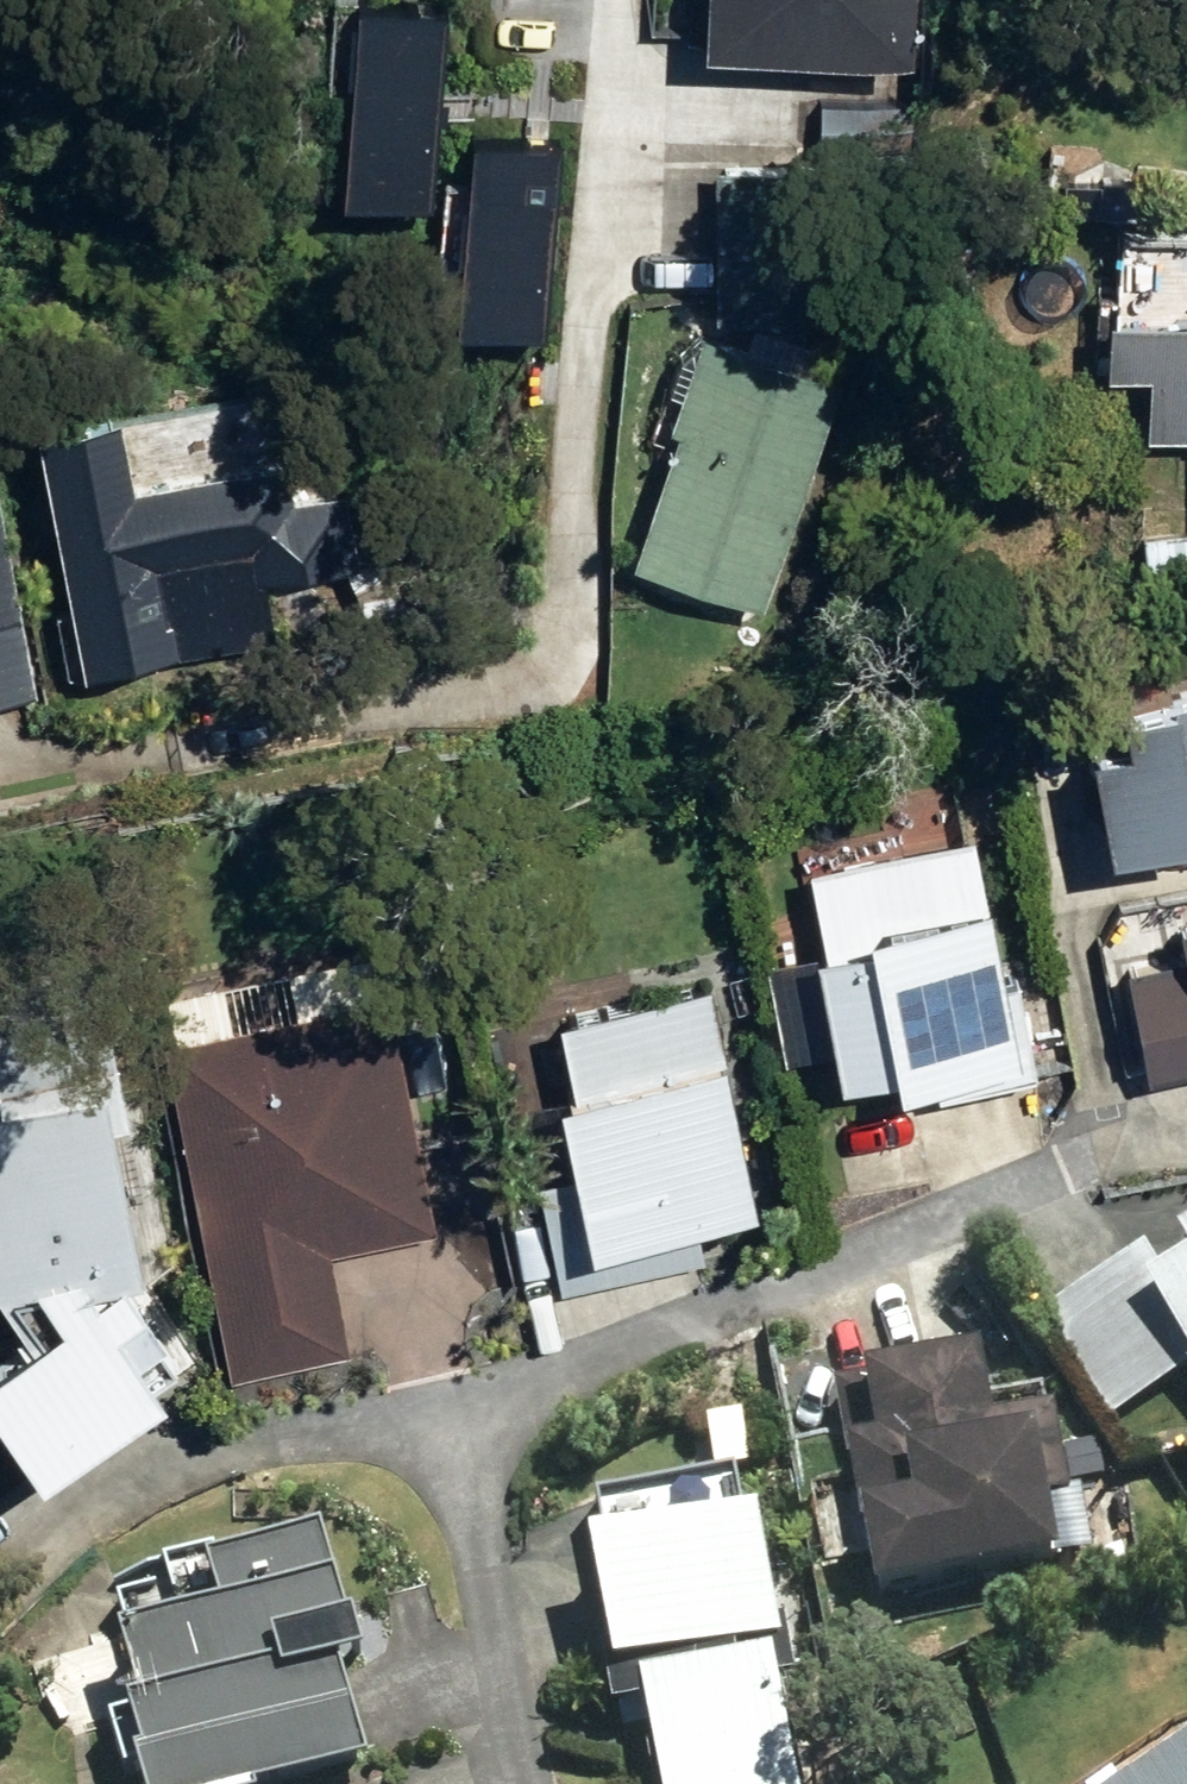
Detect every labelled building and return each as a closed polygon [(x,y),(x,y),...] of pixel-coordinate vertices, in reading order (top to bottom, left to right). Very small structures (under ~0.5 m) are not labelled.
[(696,31),(785,35),(924,45),(926,0),(698,0),(696,31)] [(346,214),(432,220),(446,19),(361,13),(346,214)] [(461,346),(545,350),(555,155),(471,151),(461,346)] [(707,166),(710,319),(820,317),(819,164),(707,166)] [(1104,312),(1102,366),(1139,368),(1136,430),(1186,432),(1186,315),(1104,312)] [(571,577),(699,637),(803,417),(673,355),(571,577)] [(117,435),(39,451),(86,682),(278,643),(268,594),(342,579),(325,496),(290,504),(282,467),(130,498),(117,435)] [(35,695),(0,519),(0,703),(35,695)] [(1144,578),(1186,575),(1186,533),(1140,537),(1144,578)] [(1186,832),(1186,690),(1069,712),(1096,848),(1186,832)] [(799,945),(824,1078),(879,1068),(881,1079),(925,1070),(930,1093),(1028,1074),(1009,980),(992,984),(964,834),(797,866),(812,942),(799,945)] [(1159,1067),(1186,1062),(1186,949),(1141,957),(1159,1067)] [(17,1476),(145,1390),(118,1351),(146,1333),(108,1275),(127,1273),(93,1091),(110,1090),(83,956),(0,972),(0,1314),(11,1331),(0,1339),(0,1450),(17,1476)] [(526,1173),(555,1289),(697,1258),(687,1216),(743,1205),(711,1060),(718,1058),(701,982),(545,1015),(561,1084),(538,1090),(555,1166),(526,1173)] [(156,1040),(223,1377),(340,1353),(319,1250),(424,1229),(379,996),(156,1040)] [(1102,1424),(1184,1374),(1186,1379),(1186,1228),(1166,1240),(1184,1269),(1154,1287),(1135,1259),(1036,1324),(1102,1424)] [(826,1393),(866,1610),(1074,1569),(1044,1419),(983,1430),(970,1365),(826,1393)] [(648,1783),(785,1783),(760,1657),(770,1656),(744,1530),(734,1530),(725,1484),(585,1512),(594,1559),(573,1564),(600,1690),(627,1687),(648,1783)] [(124,1783),(296,1783),(356,1765),(328,1671),(351,1664),(340,1629),(336,1631),(307,1540),(194,1577),(209,1621),(103,1655),(126,1722),(113,1725),(130,1777),(122,1778),(124,1783)] [(1135,1783),(1186,1783),(1186,1749),(1135,1783)]
